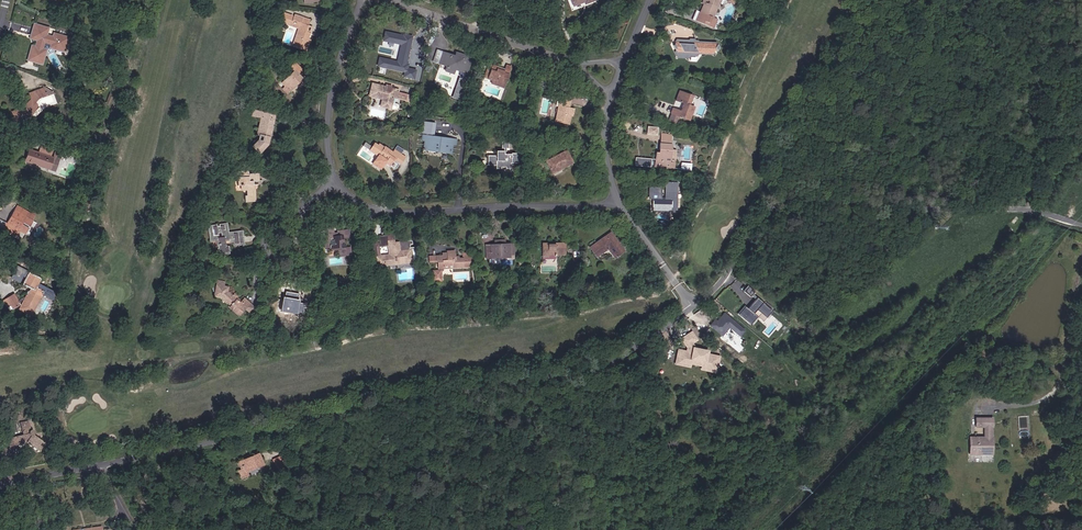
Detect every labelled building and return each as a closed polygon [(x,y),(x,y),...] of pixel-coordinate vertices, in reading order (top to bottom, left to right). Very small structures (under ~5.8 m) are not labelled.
[(716,16),(723,0),(708,0),(707,1),(710,3),(707,12),(701,9),(697,19),(717,28),(721,18),(716,16)] [(707,12),(710,3),(707,1),(708,0),(705,0),(701,9),(707,12)] [(312,38),(308,37),(311,31),(308,29),(309,24),(303,22),(305,17),(296,14),(294,21),(302,24),(301,27),(294,46),(307,50),(312,38)] [(51,41),(44,39),(46,31),(31,26),(28,36),(36,39),(35,42),(32,49),(28,48),(23,61),(37,66),(42,51),(48,49),(61,54),(66,41),(53,36),(51,41)] [(398,50),(400,52),(412,40),(410,38),(398,50)] [(715,53),(717,53),(719,49),(718,43),(694,41),(694,39),(690,39),(690,41),(677,40),(676,44),(676,48),(677,50),(676,52),(675,54),(675,60),(686,60),(688,56),(698,57),(699,56),(699,55),(714,56),(715,53)] [(397,56),(404,62),(419,47),(412,40),(400,52),(397,56)] [(440,69),(445,70),(446,66),(442,65),(446,53),(441,52),(437,63),(441,65),(440,69)] [(453,69),(466,73),(471,57),(461,54),(460,58),(454,56),(446,53),(442,65),(446,66),(445,70),(452,73),(453,69)] [(297,83),(301,80),(296,75),(299,72),(296,69),(297,68),(292,64),(289,67),(292,71),(280,83),(288,92),(292,88),(291,86),(295,82),(297,83)] [(506,90),(510,68),(503,67),(503,71),(485,67),(483,82),(493,84),(499,85),(499,88),(499,89),(506,90)] [(285,94),(288,92),(280,83),(277,86),(285,94)] [(393,96),(397,96),(398,89),(372,83),(369,95),(381,97),(380,105),(390,107),(393,96)] [(23,118),(28,112),(32,107),(30,105),(33,99),(40,97),(37,89),(26,92),(28,98),(24,103),(24,106),(22,107),(10,111),(13,121),(23,118)] [(673,114),(691,120),(696,106),(691,105),(694,95),(683,92),(680,101),(685,103),(683,111),(674,108),(673,114)] [(56,102),(62,100),(61,96),(53,93),(56,102)] [(37,102),(40,106),(49,100),(46,96),(37,102)] [(567,124),(569,116),(570,108),(568,107),(562,107),(563,102),(568,102),(569,97),(559,96),(555,122),(567,124)] [(261,153),(271,144),(277,115),(261,111),(261,115),(266,116),(262,134),(266,134),(265,139),(261,138),(254,144),(261,153)] [(435,146),(428,145),(429,132),(425,132),(424,148),(435,149),(435,146)] [(449,142),(452,142),(452,135),(429,132),(428,145),(435,146),(435,149),(449,151),(449,142)] [(673,137),(664,135),(662,149),(664,149),(664,153),(661,153),(660,160),(662,161),(662,167),(675,168),(677,151),(672,150),(673,137)] [(510,163),(518,163),(518,153),(508,152),(508,147),(511,146),(511,141),(504,141),(503,146),(506,147),(506,150),(497,149),(497,153),(491,153),(491,164),(496,165),(496,169),(502,169),(502,165),(506,165),(506,169),(509,169),(510,163)] [(396,158),(400,151),(395,148),(393,150),(391,149),(386,146),(385,147),(380,143),(378,144),(375,142),(369,150),(376,154),(371,162),(372,164),(375,166),(378,164),(382,158),(390,163),(394,157),(396,158)] [(562,167),(574,161),(567,150),(546,161),(551,170),(561,165),(562,167)] [(23,163),(47,171),(51,159),(27,151),(23,163)] [(396,158),(401,161),(405,154),(400,151),(396,158)] [(639,157),(638,165),(652,166),(652,158),(639,157)] [(47,171),(54,173),(58,161),(51,159),(47,171)] [(257,183),(255,183),(255,180),(259,180),(259,172),(251,173),(250,170),(241,171),(241,184),(244,184),(244,189),(249,189),(249,195),(252,195),(252,201),(258,200),(257,183)] [(654,195),(648,195),(648,200),(654,200),(653,210),(661,210),(661,214),(662,215),(671,215),(672,214),(672,206),(673,205),(672,203),(672,199),(668,199),(666,196),(664,198),(661,198),(661,194),(654,193),(654,195)] [(28,212),(16,204),(6,222),(3,220),(0,225),(13,233),(16,228),(20,231),(31,214),(30,213),(31,212),(28,210),(28,212)] [(230,247),(227,247),(226,241),(235,240),(236,245),(244,244),(243,232),(227,234),(226,231),(228,230),(228,224),(221,225),(221,227),(217,228),(216,226),(211,226),(212,241),(219,240),(220,254),(230,253),(230,247)] [(347,247),(346,239),(354,238),(353,232),(347,233),(346,229),(341,230),(341,234),(338,235),(336,228),(329,229),(330,236),(331,236),(332,241),(323,242),(324,247),(332,246),(333,249),(340,248),(341,255),(350,254),(349,247),(347,247)] [(618,253),(625,249),(612,230),(591,245),(598,254),(608,247),(611,250),(614,248),(618,253)] [(416,259),(418,246),(411,247),(410,240),(396,241),(395,232),(380,234),(380,237),(380,240),(381,240),(382,243),(389,242),(390,251),(378,253),(377,244),(376,237),(371,237),(371,247),(373,247),(373,254),(371,254),(372,262),(376,262),(376,264),(413,261),(412,259),(416,259)] [(500,257),(519,256),(518,246),(514,246),(514,242),(509,242),(509,238),(499,239),(499,243),(509,243),(509,252),(500,253),(500,257)] [(555,255),(567,254),(566,242),(557,242),(557,245),(544,245),(544,257),(550,257),(550,255),(555,255)] [(500,253),(509,252),(509,243),(499,243),(491,243),(491,257),(500,257),(500,253)] [(470,263),(472,262),(472,260),(470,259),(470,256),(458,257),(458,256),(457,256),(453,256),(453,254),(449,254),(449,251),(444,252),(444,255),(438,255),(439,258),(439,268),(440,268),(439,270),(435,270),(436,279),(442,279),(441,269),(443,269),(443,268),(445,267),(445,265),(456,264),(456,266),(471,265),(470,263)] [(24,267),(17,280),(25,283),(25,286),(19,299),(25,302),(27,296),(31,298),(33,294),(36,295),(40,288),(35,286),(37,283),(37,282),(35,280),(38,274),(24,267)] [(230,301),(242,307),(249,295),(244,292),(241,296),(237,294),(238,291),(233,289),(232,291),(226,288),(226,285),(221,284),(221,281),(217,280),(216,293),(224,294),(229,297),(230,301)] [(751,296),(756,291),(749,285),(744,291),(751,296)] [(304,304),(309,303),(307,290),(298,291),(298,289),(293,290),(285,291),(287,299),(290,299),(291,303),(304,302),(304,304)] [(15,300),(7,292),(0,298),(8,307),(15,300)] [(25,302),(32,305),(36,295),(33,294),(31,298),(27,296),(25,302)] [(745,304),(739,313),(753,324),(759,316),(765,321),(774,309),(758,297),(750,308),(745,304)] [(724,310),(711,326),(725,337),(733,329),(741,336),(747,329),(724,310)] [(716,353),(719,350),(709,341),(706,338),(698,350),(704,355),(707,351),(711,354),(712,351),(716,353)] [(719,350),(722,345),(711,338),(709,341),(719,350)] [(996,452),(996,435),(994,435),(994,426),(996,425),(996,414),(980,414),(980,425),(988,425),(988,434),(978,434),(978,436),(973,436),(972,452),(979,452),(979,450),(989,450),(989,452),(996,452)] [(51,444),(41,438),(40,432),(39,431),(36,431),(34,421),(26,423),(28,435),(14,438),(16,446),(32,443),(44,451),(51,444)] [(239,455),(257,448),(253,436),(245,439),(246,441),(240,443),(239,442),(234,444),(239,455)] [(272,454),(280,451),(276,441),(268,444),(272,454)] [(239,455),(236,456),(234,451),(231,452),(234,460),(240,458),(239,455)] [(250,471),(266,464),(261,452),(238,461),(241,469),(238,470),(242,479),(251,475),(250,471)] [(277,469),(287,464),(282,454),(272,459),(277,469)]
